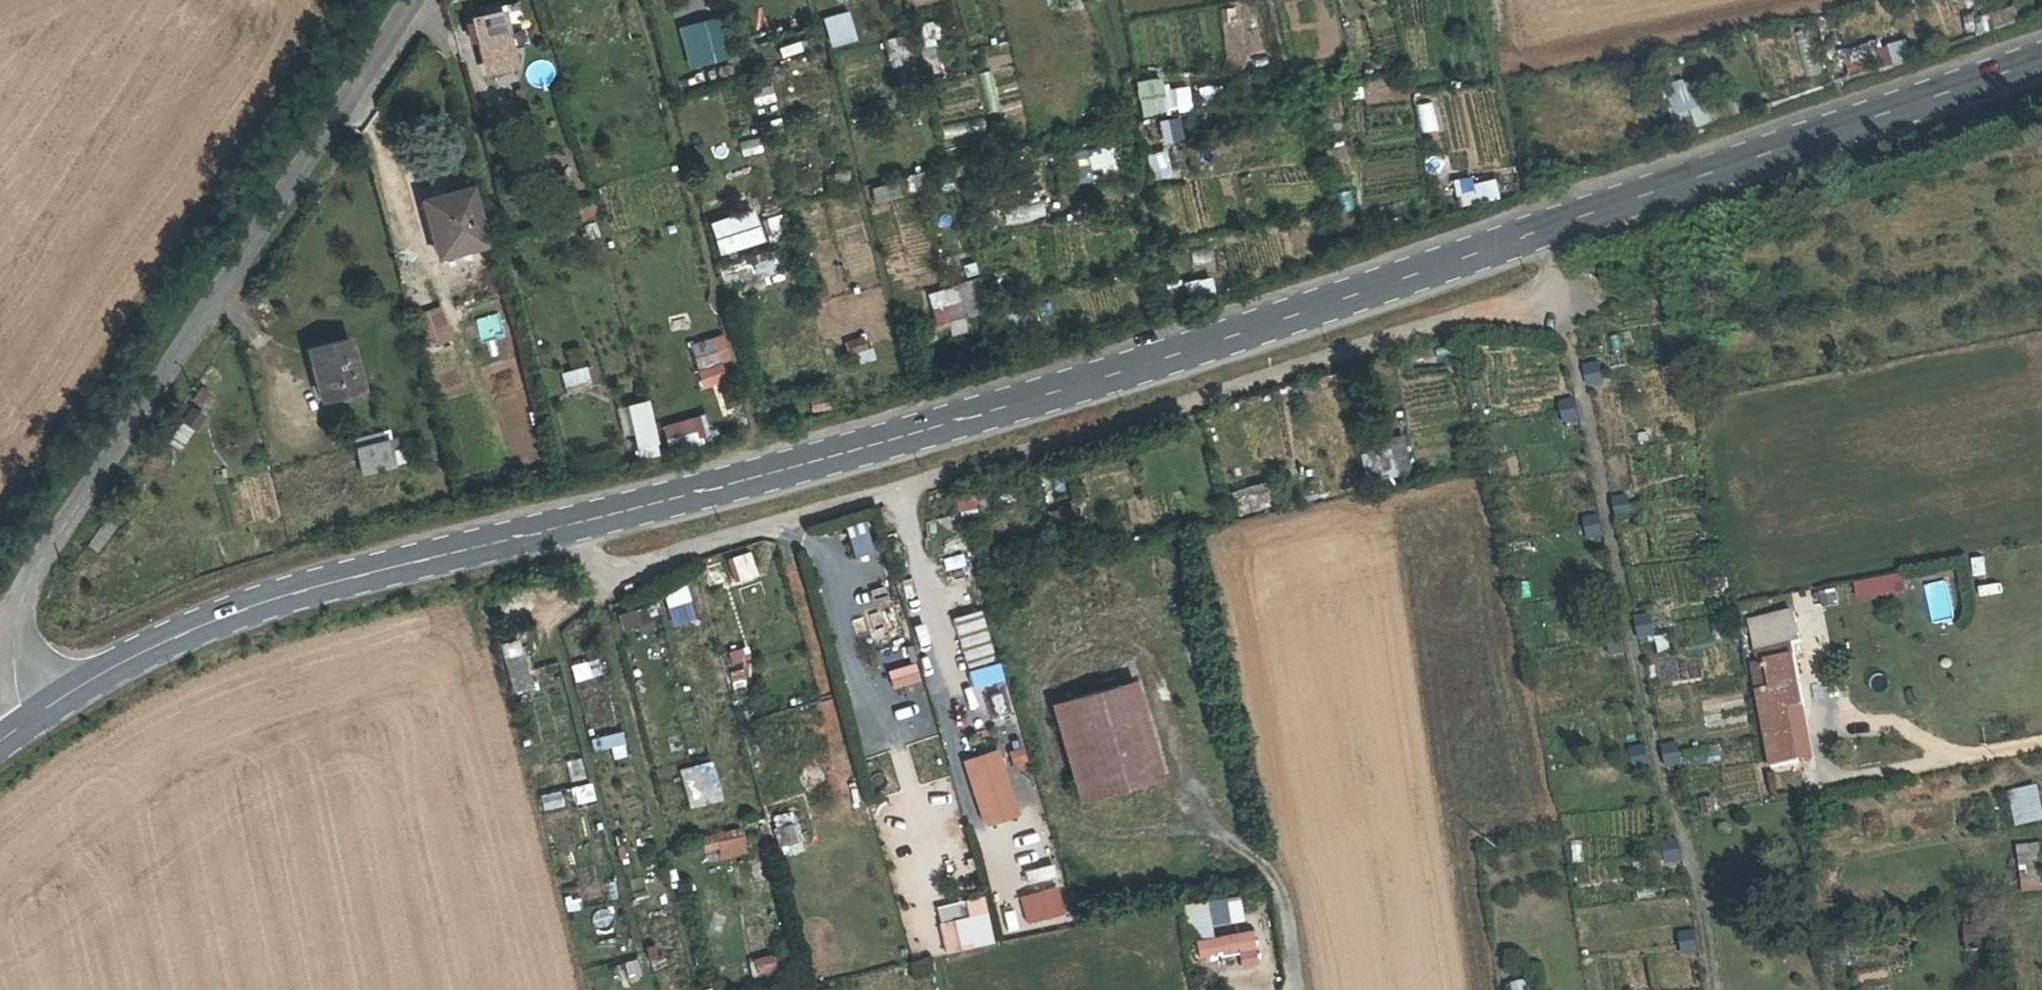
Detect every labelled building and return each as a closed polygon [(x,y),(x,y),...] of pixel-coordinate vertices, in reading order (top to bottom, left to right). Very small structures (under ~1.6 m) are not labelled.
[(492,5),(468,13),(475,38),(499,30),(492,5)] [(831,48),(857,41),(848,9),(822,16),(831,48)] [(677,26),(688,67),(726,57),(716,16),(677,26)] [(932,20),(914,25),(927,75),(945,70),(932,20)] [(910,34),(884,38),(890,73),(915,69),(910,34)] [(1885,66),(1915,58),(1910,38),(1880,47),(1885,66)] [(988,107),(1021,97),(1010,59),(976,69),(988,107)] [(1135,80),(1142,115),(1168,110),(1161,75),(1135,80)] [(1692,107),(1698,126),(1712,122),(1696,76),(1668,85),(1677,112),(1692,107)] [(1174,86),(1177,112),(1192,110),(1189,84),(1174,86)] [(1221,100),(1220,84),(1200,85),(1201,101),(1221,100)] [(772,85),(751,90),(755,106),(776,101),(772,85)] [(942,122),(944,136),(985,130),(983,117),(942,122)] [(759,137),(739,142),(742,156),(762,151),(759,137)] [(1108,145),(1073,148),(1076,176),(1111,173),(1108,145)] [(847,169),(827,175),(831,191),(851,186),(847,169)] [(903,174),(906,191),(922,189),(920,172),(903,174)] [(1496,175),(1454,180),(1457,204),(1498,199),(1496,175)] [(870,187),(875,203),(903,196),(898,180),(870,187)] [(480,245),(464,195),(424,205),(433,236),(424,238),(431,261),(480,245)] [(1003,204),(1004,221),(1048,219),(1047,202),(1003,204)] [(719,254),(764,240),(754,207),(708,221),(719,254)] [(772,235),(790,227),(783,211),(766,219),(772,235)] [(726,287),(779,269),(772,247),(718,265),(726,287)] [(1184,281),(1188,302),(1216,297),(1212,276),(1184,281)] [(965,318),(980,313),(969,280),(926,293),(936,324),(947,320),(951,335),(968,329),(965,318)] [(440,304),(414,314),(426,347),(452,337),(440,304)] [(349,380),(334,323),(297,333),(313,389),(349,380)] [(865,333),(846,340),(855,365),(874,358),(865,333)] [(691,340),(698,385),(737,379),(729,334),(691,340)] [(1585,363),(1591,388),(1608,383),(1602,359),(1585,363)] [(559,371),(565,391),(593,382),(587,363),(559,371)] [(630,389),(615,393),(625,434),(641,429),(630,389)] [(1561,401),(1565,424),(1581,421),(1577,398),(1561,401)] [(190,406),(171,438),(185,446),(205,414),(190,406)] [(704,416),(663,422),(667,450),(708,444),(704,416)] [(381,430),(346,438),(351,459),(386,448),(381,430)] [(1387,477),(1408,475),(1405,434),(1383,436),(1387,477)] [(1236,517),(1273,503),(1264,479),(1227,493),(1236,517)] [(1618,520),(1634,517),(1630,494),(1614,498),(1618,520)] [(1591,541),(1607,536),(1600,514),(1584,519),(1591,541)] [(88,547),(101,554),(116,525),(103,519),(88,547)] [(855,557),(875,551),(865,520),(845,526),(855,557)] [(1860,599),(1911,590),(1907,571),(1857,580),(1860,599)] [(1933,619),(1954,615),(1947,580),(1926,584),(1933,619)] [(672,625),(697,618),(686,581),(661,589),(672,625)] [(1838,586),(1820,590),(1824,608),(1842,604),(1838,586)] [(617,611),(620,628),(657,621),(654,604),(617,611)] [(980,609),(952,618),(967,663),(994,654),(980,609)] [(1750,665),(1759,709),(1798,700),(1788,645),(1795,644),(1792,625),(1767,630),(1766,641),(1752,644),(1756,665),(1750,665)] [(507,689),(530,688),(527,639),(504,640),(507,689)] [(730,663),(751,659),(749,645),(728,649),(730,663)] [(596,656),(569,663),(574,681),(601,674),(596,656)] [(972,688),(1004,678),(998,660),(966,669),(972,688)] [(893,688),(920,679),(914,661),(887,669),(893,688)] [(1054,759),(1080,753),(1129,740),(1114,681),(1038,700),(1054,759)] [(1798,700),(1759,709),(1769,769),(1794,765),(1784,711),(1799,708),(1798,700)] [(614,760),(627,756),(620,730),(589,738),(593,752),(610,747),(614,760)] [(1682,743),(1664,745),(1666,768),(1685,766),(1682,743)] [(1630,749),(1636,770),(1653,765),(1647,745),(1630,749)] [(961,760),(983,826),(1020,814),(998,748),(961,760)] [(1080,753),(1054,759),(1064,797),(1091,791),(1080,753)] [(713,759),(678,769),(688,808),(724,799),(713,759)] [(2011,790),(2016,826),(2041,823),(2041,789),(2041,785),(2011,790)] [(1031,802),(1019,807),(1028,829),(1040,825),(1031,802)] [(775,828),(784,857),(804,851),(795,821),(775,828)] [(703,836),(705,859),(747,856),(745,832),(703,836)] [(1665,841),(1667,864),(1683,862),(1681,840),(1665,841)] [(1049,842),(1021,852),(1026,867),(1055,856),(1049,842)] [(2019,845),(2022,889),(2041,888),(2041,843),(2019,845)] [(1028,927),(1067,914),(1057,884),(1017,897),(1028,927)] [(935,905),(945,953),(994,942),(983,894),(935,905)] [(1196,927),(1243,920),(1240,895),(1193,901),(1196,927)] [(1968,923),(1968,952),(1992,952),(1992,923),(1968,923)] [(1697,929),(1681,932),(1684,955),(1701,953),(1697,929)] [(1254,931),(1197,936),(1199,960),(1239,957),(1239,964),(1256,962),(1254,931)] [(749,957),(750,975),(775,974),(774,955),(749,957)] [(634,958),(616,965),(622,981),(640,974),(634,958)] [(1513,989),(1532,989),(1529,980),(1511,985),(1513,989)]
